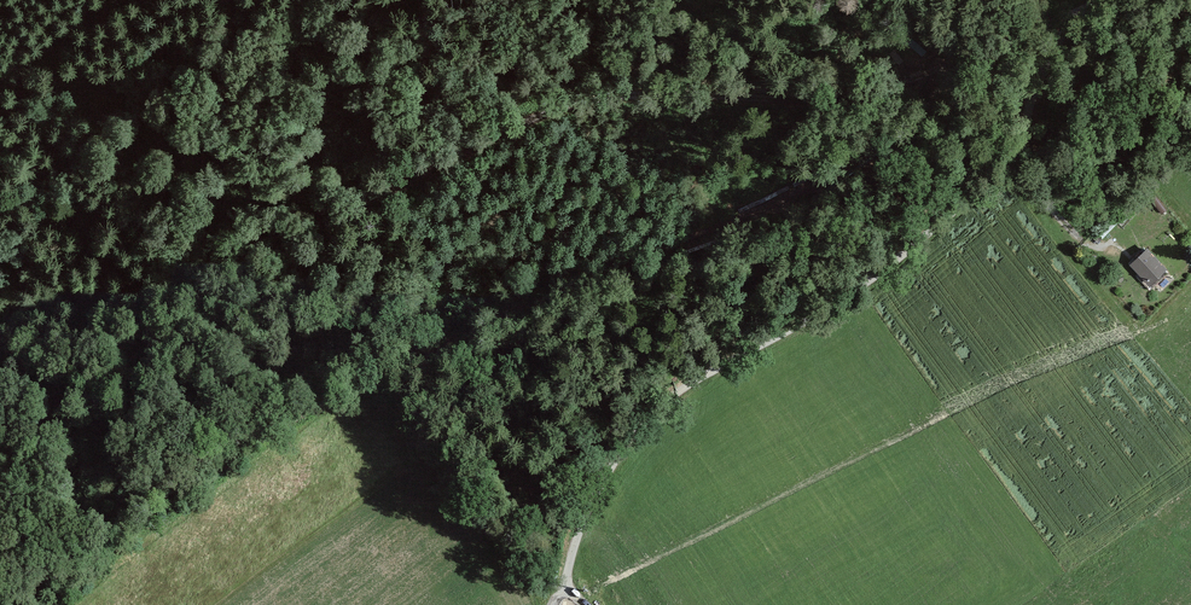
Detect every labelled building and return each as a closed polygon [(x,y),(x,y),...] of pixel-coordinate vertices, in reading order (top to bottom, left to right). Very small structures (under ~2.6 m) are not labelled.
[(1148,248),(1129,266),(1149,288),(1168,270),(1148,248)]
